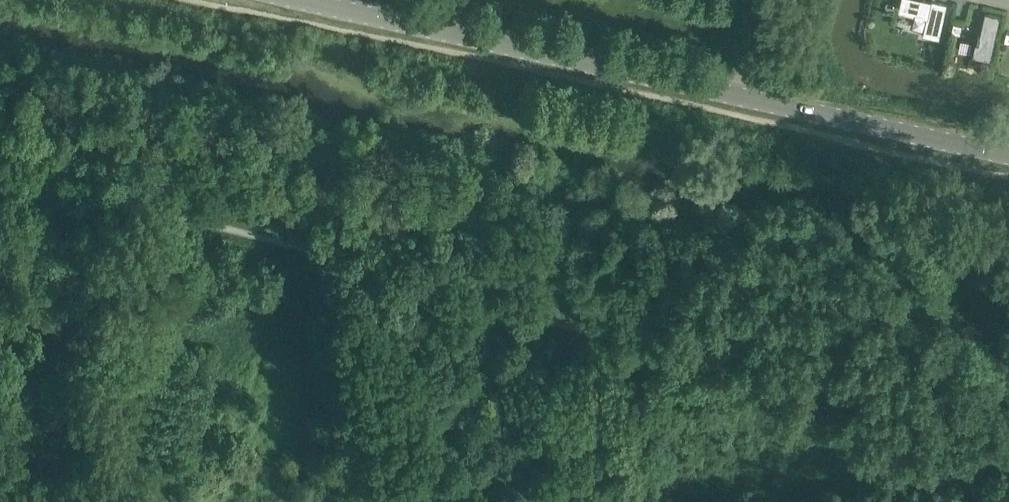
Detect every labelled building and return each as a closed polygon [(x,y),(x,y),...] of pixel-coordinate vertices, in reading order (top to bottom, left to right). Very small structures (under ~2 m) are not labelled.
[(948,3),(933,0),(902,0),(900,10),(916,14),(916,15),(924,17),(925,16),(927,17),(923,35),(939,39),(948,3)] [(973,55),(991,59),(1001,16),(986,13),(979,44),(976,43),(973,55)]
